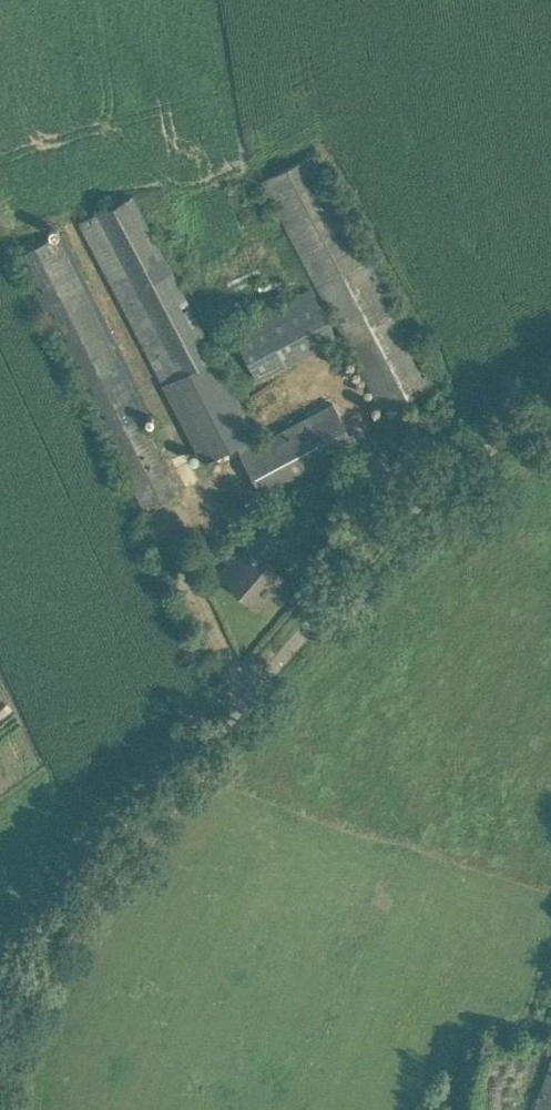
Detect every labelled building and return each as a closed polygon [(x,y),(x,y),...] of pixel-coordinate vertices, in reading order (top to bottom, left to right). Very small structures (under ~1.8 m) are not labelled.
[(433,382),(422,362),(312,154),(262,181),(383,408),(433,382)] [(258,441),(254,434),(130,197),(81,224),(203,463),(238,446),(258,480),(269,499),(358,448),(333,399),(258,441)] [(139,414),(148,409),(152,407),(64,229),(41,240),(18,251),(16,253),(19,257),(141,505),(176,488),(139,414)] [(257,378),(337,336),(311,285),(231,327),(257,378)] [(257,603),(282,574),(265,560),(286,535),(269,520),(235,560),(242,566),(230,580),(257,603)] [(534,1109),(550,1109),(550,1063),(534,1109)] [(442,1109),(445,1102),(428,1097),(423,1109),(443,1109),(442,1109)]
